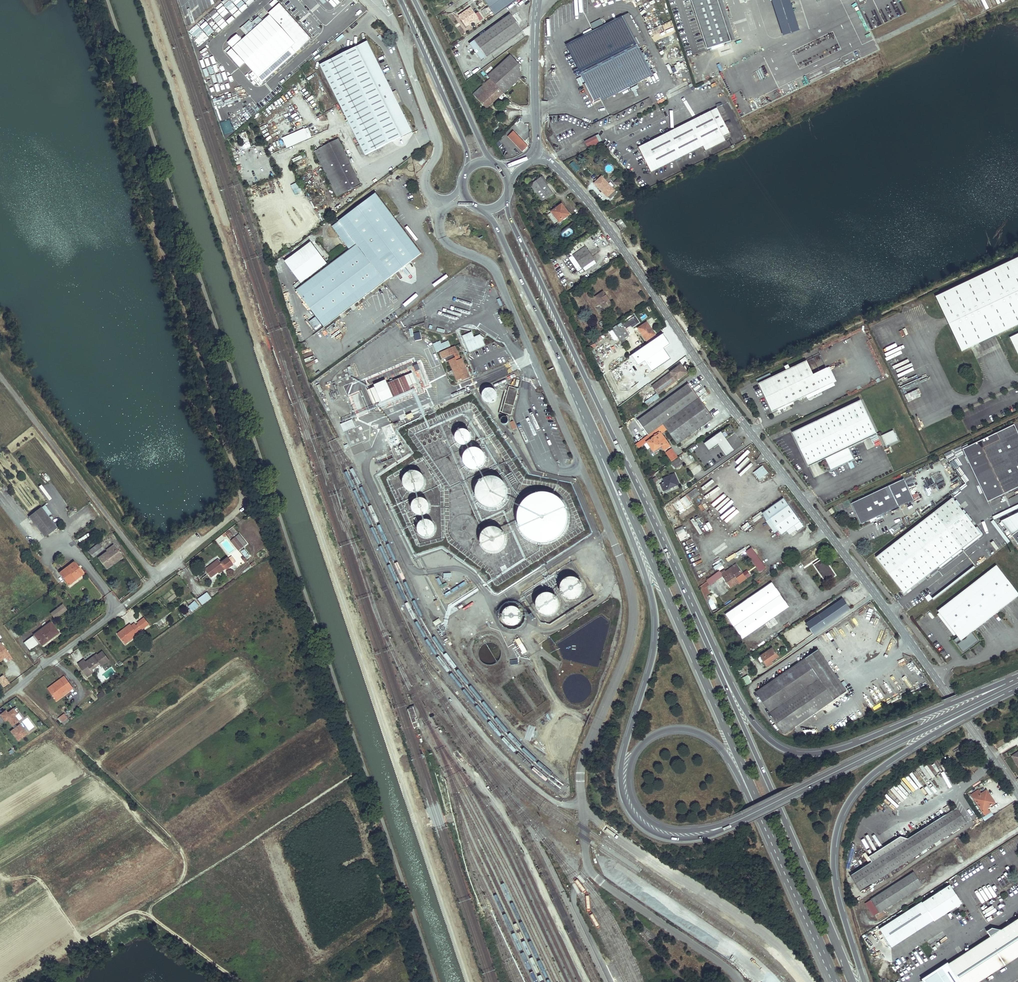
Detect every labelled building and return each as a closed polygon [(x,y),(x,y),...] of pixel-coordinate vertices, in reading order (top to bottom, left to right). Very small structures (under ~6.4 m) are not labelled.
[(324,5),(330,11),(340,0),(330,0),(324,5)] [(484,0),(495,16),(517,0),(485,0),(484,0)] [(718,0),(691,0),(707,49),(731,41),(718,0)] [(723,0),(718,0),(731,41),(736,40),(723,0)] [(781,36),(798,32),(790,0),(772,0),(781,36)] [(239,71),(248,82),(252,89),(288,57),(290,59),(292,57),(294,59),(304,50),(301,46),(310,37),(281,5),(226,53),(240,69),(242,69),(239,71)] [(484,14),(490,10),(488,6),(481,11),(484,14)] [(483,19),(479,13),(476,15),(471,8),(459,16),(462,20),(464,19),(468,25),(477,18),(479,21),(483,19)] [(624,15),(639,46),(644,43),(629,12),(624,15)] [(481,60),(522,31),(511,14),(470,44),(474,51),(474,53),(477,54),(481,60)] [(624,14),(566,42),(586,81),(582,83),(592,103),(601,98),(600,96),(616,88),(618,92),(630,86),(628,82),(650,70),(639,46),(624,15),(624,14)] [(364,38),(317,62),(366,158),(412,135),(364,38)] [(504,94),(520,79),(520,65),(510,55),(488,76),(490,79),(503,93),(504,94)] [(628,82),(630,86),(652,74),(650,70),(628,82)] [(498,98),(503,93),(490,79),(485,84),(473,94),(486,108),(498,98)] [(618,92),(616,88),(600,96),(601,98),(602,100),(618,92)] [(647,170),(699,143),(718,133),(725,130),(713,105),(634,145),(647,170)] [(282,137),(286,147),(312,137),(308,127),(282,137)] [(244,149),(251,147),(246,131),(239,134),(244,149)] [(513,131),(508,136),(523,152),(528,146),(513,131)] [(701,148),(721,138),(718,133),(699,143),(701,148)] [(589,149),(602,142),(599,135),(585,142),(589,149)] [(320,151),(343,195),(360,187),(337,142),(320,151)] [(314,154),(336,199),(343,195),(320,151),(314,154)] [(547,186),(542,179),(541,180),(539,177),(532,182),(535,186),(532,188),(542,201),(545,199),(546,200),(555,193),(549,185),(547,186)] [(614,190),(603,177),(594,184),(605,197),(614,190)] [(294,194),(301,192),(298,182),(291,184),(294,194)] [(310,242),(286,261),(303,284),(294,291),(322,329),(420,255),(375,195),(331,228),(348,251),(328,266),(310,242)] [(569,215),(561,205),(551,212),(559,223),(569,215)] [(570,259),(579,272),(583,270),(584,272),(594,265),(592,263),(593,262),(585,249),(570,259)] [(937,297),(963,352),(1017,325),(1017,258),(937,297)] [(577,274),(579,272),(570,259),(568,261),(577,274)] [(604,294),(595,300),(604,312),(608,309),(610,312),(615,309),(604,294)] [(613,330),(632,318),(631,317),(613,329),(613,330)] [(629,336),(625,330),(635,322),(632,318),(613,330),(620,341),(629,336)] [(607,330),(601,322),(598,325),(603,332),(607,330)] [(644,336),(651,330),(646,324),(639,329),(644,336)] [(654,335),(651,330),(644,336),(647,340),(654,335)] [(472,333),(463,337),(470,351),(484,345),(482,340),(483,338),(480,336),(480,335),(474,338),(472,333)] [(440,341),(433,344),(436,352),(450,347),(448,341),(441,343),(440,341)] [(470,377),(462,359),(457,361),(454,354),(457,353),(455,346),(440,352),(443,359),(445,358),(446,362),(449,361),(453,370),(454,372),(458,381),(462,379),(463,380),(470,377)] [(806,361),(759,384),(772,412),(779,409),(778,407),(781,405),(782,407),(833,383),(827,369),(813,375),(806,361)] [(686,371),(682,364),(652,385),(658,394),(685,374),(686,371)] [(410,387),(417,383),(412,373),(405,376),(387,383),(386,380),(374,385),(382,402),(411,390),(410,387)] [(509,386),(502,413),(511,415),(518,389),(509,386)] [(660,425),(696,399),(687,386),(636,420),(646,434),(660,425)] [(381,402),(375,387),(368,390),(374,405),(381,402)] [(487,402),(489,403),(491,403),(493,402),(495,401),(497,399),(497,397),(498,395),(497,393),(496,391),(494,389),(492,388),(490,388),(488,388),(486,389),(484,391),(483,393),(482,395),(482,397),(483,399),(485,401),(487,402)] [(354,405),(361,404),(360,396),(353,397),(354,405)] [(712,420),(696,399),(660,425),(675,446),(712,420)] [(849,448),(877,434),(860,400),(792,433),(808,467),(825,459),(830,470),(854,459),(849,448)] [(344,432),(356,427),(352,419),(341,424),(344,432)] [(963,449),(988,503),(1017,489),(1017,433),(1014,425),(968,447),(963,449)] [(731,426),(724,430),(728,436),(735,432),(731,426)] [(469,442),(471,440),(471,437),(471,435),(470,432),(468,431),(465,429),(463,429),(460,430),(458,431),(456,433),(455,436),(455,438),(456,441),(458,443),(460,444),(462,445),(465,445),(467,444),(469,442)] [(898,441),(893,430),(881,436),(886,446),(898,441)] [(720,434),(705,445),(710,452),(719,445),(727,456),(733,451),(725,440),(720,434)] [(667,447),(660,437),(654,441),(652,437),(643,443),(650,453),(658,448),(661,452),(667,447)] [(481,467),(484,465),(485,462),(486,458),(485,455),(483,452),(481,450),(478,448),(475,447),(472,448),(469,449),(466,451),(464,454),(463,457),(463,460),(464,464),(466,466),(469,468),(472,470),(475,470),(479,469),(481,467)] [(681,460),(680,457),(671,462),(676,469),(682,465),(679,461),(681,460)] [(762,465),(753,473),(759,480),(768,473),(762,465)] [(417,471),(414,471),(410,472),(408,473),(405,476),(404,478),(403,482),(404,485),(405,488),(407,490),(410,492),(413,493),(416,493),(419,491),(422,489),(424,487),(425,484),(425,480),(424,477),(422,475),(420,473),(417,471)] [(657,481),(661,493),(677,486),(674,479),(672,474),(657,481)] [(482,504),(484,506),(487,507),(489,507),(492,507),(495,507),(497,506),(500,505),(502,504),(504,502),(505,499),(506,497),(507,494),(507,492),(507,489),(506,486),(505,484),(504,482),(502,480),(500,478),(497,477),(495,476),(492,476),(489,476),(487,477),(484,478),(482,479),(480,481),(478,483),(477,485),(476,488),(476,490),(476,493),(476,496),(477,498),(478,501),(480,503),(482,504)] [(876,517),(914,500),(904,479),(851,503),(861,524),(870,520),(876,517)] [(926,479),(922,483),(926,488),(930,484),(926,479)] [(675,504),(682,513),(687,509),(694,504),(690,500),(699,494),(697,489),(675,504)] [(557,538),(560,536),(563,533),(565,530),(567,526),(568,522),(568,519),(568,515),(567,511),(566,507),(564,504),(562,501),(559,498),(556,496),(553,494),(549,493),(545,492),(541,492),(538,492),(534,494),(530,495),(527,497),(524,500),(522,503),(520,506),(519,510),(518,514),(518,518),(518,521),(519,525),(520,529),(523,532),(525,535),(528,537),(531,540),(535,541),(539,542),(542,542),(546,542),(550,541),(554,540),(557,538)] [(423,498),(420,498),(418,498),(416,500),(414,502),(413,504),(412,506),(413,509),(414,511),(415,513),(418,515),(420,515),(423,515),(425,514),(427,513),(429,510),(429,508),(429,505),(429,503),(427,501),(425,499),(423,498)] [(904,594),(980,534),(952,498),(876,557),(904,594)] [(804,527),(783,499),(764,512),(778,531),(782,536),(787,532),(794,527),(797,531),(797,532),(804,527)] [(41,506),(29,515),(45,536),(57,527),(41,506)] [(776,533),(778,531),(764,512),(762,514),(776,533)] [(759,513),(752,518),(754,522),(762,517),(759,513)] [(1001,524),(1017,546),(1017,514),(1001,524)] [(429,520),(426,520),(424,520),(422,521),(420,523),(419,525),(418,527),(418,529),(419,532),(420,534),(421,535),(424,537),(426,537),(428,537),(430,536),(432,535),(434,533),(435,531),(435,529),(435,526),(434,524),(433,522),(431,521),(429,520)] [(495,527),(492,527),(490,527),(487,528),(485,530),(483,532),(482,534),(481,537),(480,540),(481,542),(482,545),(483,547),(485,549),(487,551),(490,552),(492,552),(495,552),(498,551),(500,550),(502,548),(504,546),(505,544),(505,541),(505,538),(505,536),(504,533),(502,531),(500,529),(498,528),(495,527)] [(680,541),(688,538),(682,527),(675,530),(680,541)] [(797,531),(794,527),(787,532),(790,536),(797,531)] [(239,533),(230,540),(239,551),(247,544),(239,533)] [(101,545),(90,553),(94,559),(105,551),(101,545)] [(108,553),(110,556),(118,550),(115,546),(107,552),(108,553)] [(752,547),(745,551),(759,573),(766,568),(752,547)] [(107,570),(112,567),(110,564),(122,556),(118,550),(110,556),(108,553),(99,559),(107,570)] [(203,567),(209,575),(216,570),(223,565),(224,567),(231,562),(226,555),(219,560),(217,557),(203,567)] [(110,564),(112,567),(124,558),(122,556),(110,564)] [(836,577),(824,560),(813,567),(826,584),(836,577)] [(717,572),(724,567),(720,562),(713,566),(717,572)] [(61,574),(67,583),(74,578),(77,581),(84,575),(75,563),(61,574)] [(737,575),(739,578),(743,575),(736,565),(721,575),(730,589),(738,583),(734,577),(737,575)] [(937,613),(957,637),(953,641),(963,653),(977,641),(971,634),(1017,597),(1017,595),(995,567),(937,613)] [(585,590),(585,588),(585,586),(584,584),(583,582),(582,580),(580,578),(578,577),(576,576),(574,575),(572,575),(569,575),(567,576),(565,577),(563,578),(562,580),(560,581),(559,583),(559,586),(559,588),(559,590),(559,592),(560,595),(562,596),(563,598),(565,599),(567,600),(569,601),(572,601),(574,601),(576,600),(578,599),(580,598),(582,596),(583,595),(584,593),(585,590)] [(67,583),(70,586),(77,581),(74,578),(67,583)] [(741,638),(788,608),(772,583),(725,613),(741,638)] [(212,597),(208,591),(198,599),(202,605),(212,597)] [(549,593),(547,593),(544,593),(542,594),(539,596),(538,598),(537,600),(536,603),(536,605),(537,608),(538,610),(539,612),(542,614),(544,615),(547,615),(549,615),(552,615),(554,613),(556,611),(557,609),(558,607),(559,604),(558,602),(557,599),(556,597),(554,595),(552,594),(549,593)] [(814,634),(850,609),(843,599),(806,624),(814,634)] [(200,607),(195,600),(188,606),(190,608),(193,612),(200,607)] [(66,610),(62,605),(51,613),(55,619),(66,610)] [(515,607),(512,606),(509,607),(506,608),(504,610),(503,613),(502,616),(503,619),(504,621),(506,623),(508,625),(511,626),(514,626),(517,625),(519,623),(521,621),(522,618),(522,615),(521,612),(519,610),(517,608),(515,607)] [(859,611),(857,608),(847,615),(849,618),(859,611)] [(142,628),(143,629),(150,624),(144,616),(137,621),(138,622),(142,628)] [(24,643),(30,650),(40,642),(42,645),(58,633),(50,622),(24,643)] [(117,633),(125,643),(129,641),(127,639),(136,632),(137,634),(141,631),(140,629),(136,624),(135,622),(132,625),(130,623),(117,633)] [(129,641),(137,634),(136,632),(127,639),(129,641)] [(520,637),(515,639),(522,654),(527,652),(520,637)] [(501,657),(501,654),(501,650),(499,647),(496,644),(493,643),(490,642),(486,643),(483,644),(480,647),(479,650),(478,654),(479,657),(480,660),(483,663),(486,665),(490,665),(493,665),(496,663),(499,660),(501,657)] [(1,643),(0,643),(0,661),(3,659),(2,658),(4,656),(5,657),(8,661),(12,658),(1,643)] [(779,656),(773,647),(761,655),(768,666),(773,662),(772,661),(779,656)] [(755,693),(764,706),(783,734),(845,693),(826,665),(817,651),(755,693)] [(84,660),(78,664),(87,677),(93,673),(92,671),(100,664),(101,666),(109,661),(103,652),(98,655),(97,654),(86,662),(84,660)] [(9,684),(3,675),(0,677),(0,684),(2,688),(9,684)] [(748,675),(741,678),(746,686),(752,683),(748,675)] [(56,701),(64,696),(62,694),(67,690),(65,688),(70,684),(64,677),(47,689),(56,701)] [(64,696),(73,688),(70,684),(65,688),(67,690),(62,694),(64,696)] [(96,695),(99,699),(105,695),(102,691),(96,695)] [(22,719),(13,708),(7,712),(5,710),(0,713),(0,717),(4,722),(7,720),(11,727),(22,719)] [(64,713),(57,718),(63,726),(70,721),(64,713)] [(9,731),(17,742),(27,734),(19,724),(9,731)] [(1016,748),(1007,754),(1014,765),(1017,763),(1017,751),(1016,748)] [(464,768),(469,763),(457,750),(452,754),(464,768)] [(976,791),(969,796),(981,815),(988,811),(985,807),(991,803),(988,798),(985,800),(980,792),(978,794),(976,791)] [(963,823),(953,809),(925,827),(922,821),(918,819),(913,825),(919,831),(908,838),(899,836),(867,856),(870,861),(849,875),(858,890),(963,823)] [(918,884),(910,871),(862,902),(870,915),(872,914),(874,918),(884,912),(881,908),(918,884)] [(970,893),(964,884),(947,895),(953,904),(970,893)] [(937,914),(925,896),(878,927),(889,944),(937,914)] [(1016,911),(1015,917),(944,963),(956,981),(972,981),(1017,952),(1017,910),(1016,911)]
